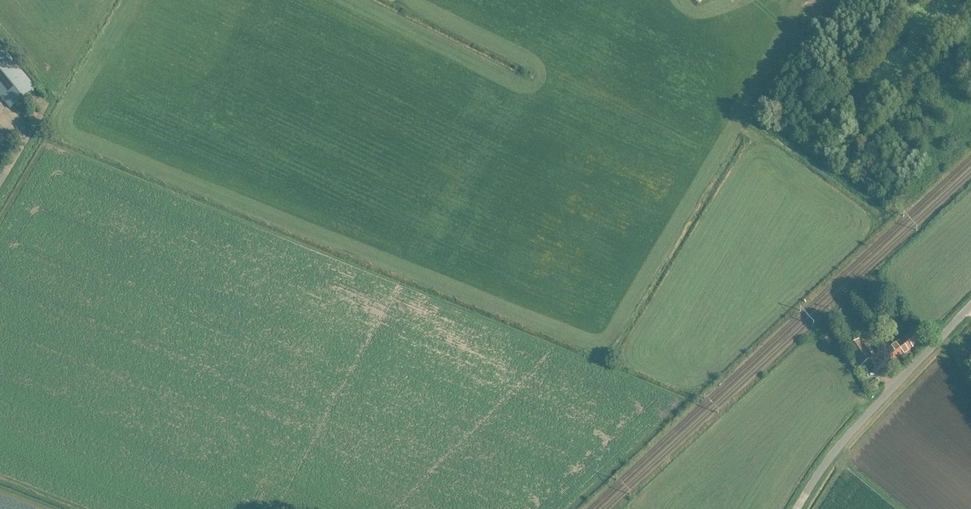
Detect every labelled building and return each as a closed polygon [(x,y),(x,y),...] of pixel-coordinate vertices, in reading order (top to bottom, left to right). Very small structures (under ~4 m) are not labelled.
[(29,81),(1,47),(0,48),(0,96),(11,109),(35,89),(29,81)] [(882,293),(887,300),(894,295),(889,289),(882,293)] [(921,343),(915,335),(913,332),(896,345),(895,343),(880,354),(889,366),(921,343)] [(872,358),(866,350),(859,340),(849,348),(862,366),(872,358)]
